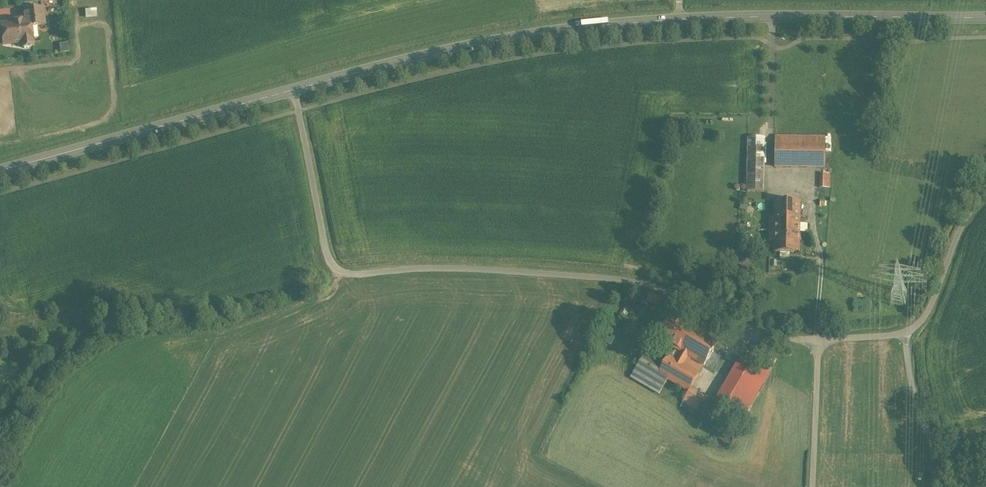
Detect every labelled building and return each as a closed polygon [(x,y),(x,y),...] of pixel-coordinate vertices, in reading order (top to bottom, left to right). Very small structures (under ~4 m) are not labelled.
[(24,13),(25,23),(30,23),(31,28),(43,26),(41,11),(24,13)] [(12,25),(1,26),(3,46),(20,44),(21,49),(32,47),(31,42),(32,42),(31,28),(30,23),(25,23),(22,24),(22,21),(12,22),(12,25)] [(825,130),(776,129),(775,167),(825,168),(825,130)] [(765,144),(749,144),(748,192),(764,192),(765,144)] [(829,174),(820,174),(820,188),(829,188),(829,174)] [(800,202),(774,201),(773,252),(799,253),(800,202)] [(644,300),(658,306),(661,297),(648,292),(644,300)] [(689,357),(704,366),(717,343),(672,316),(658,338),(681,352),(689,357)] [(646,352),(639,363),(668,379),(689,392),(691,388),(699,374),(684,365),(689,357),(681,352),(676,360),(669,356),(664,363),(646,352)] [(769,374),(741,357),(716,400),(744,417),(769,374)] [(668,379),(639,363),(631,377),(659,394),(668,379)] [(688,393),(706,404),(709,398),(691,388),(689,392),(688,393)] [(688,393),(683,402),(701,412),(706,404),(688,393)] [(712,407),(706,404),(701,412),(706,415),(712,407)]
